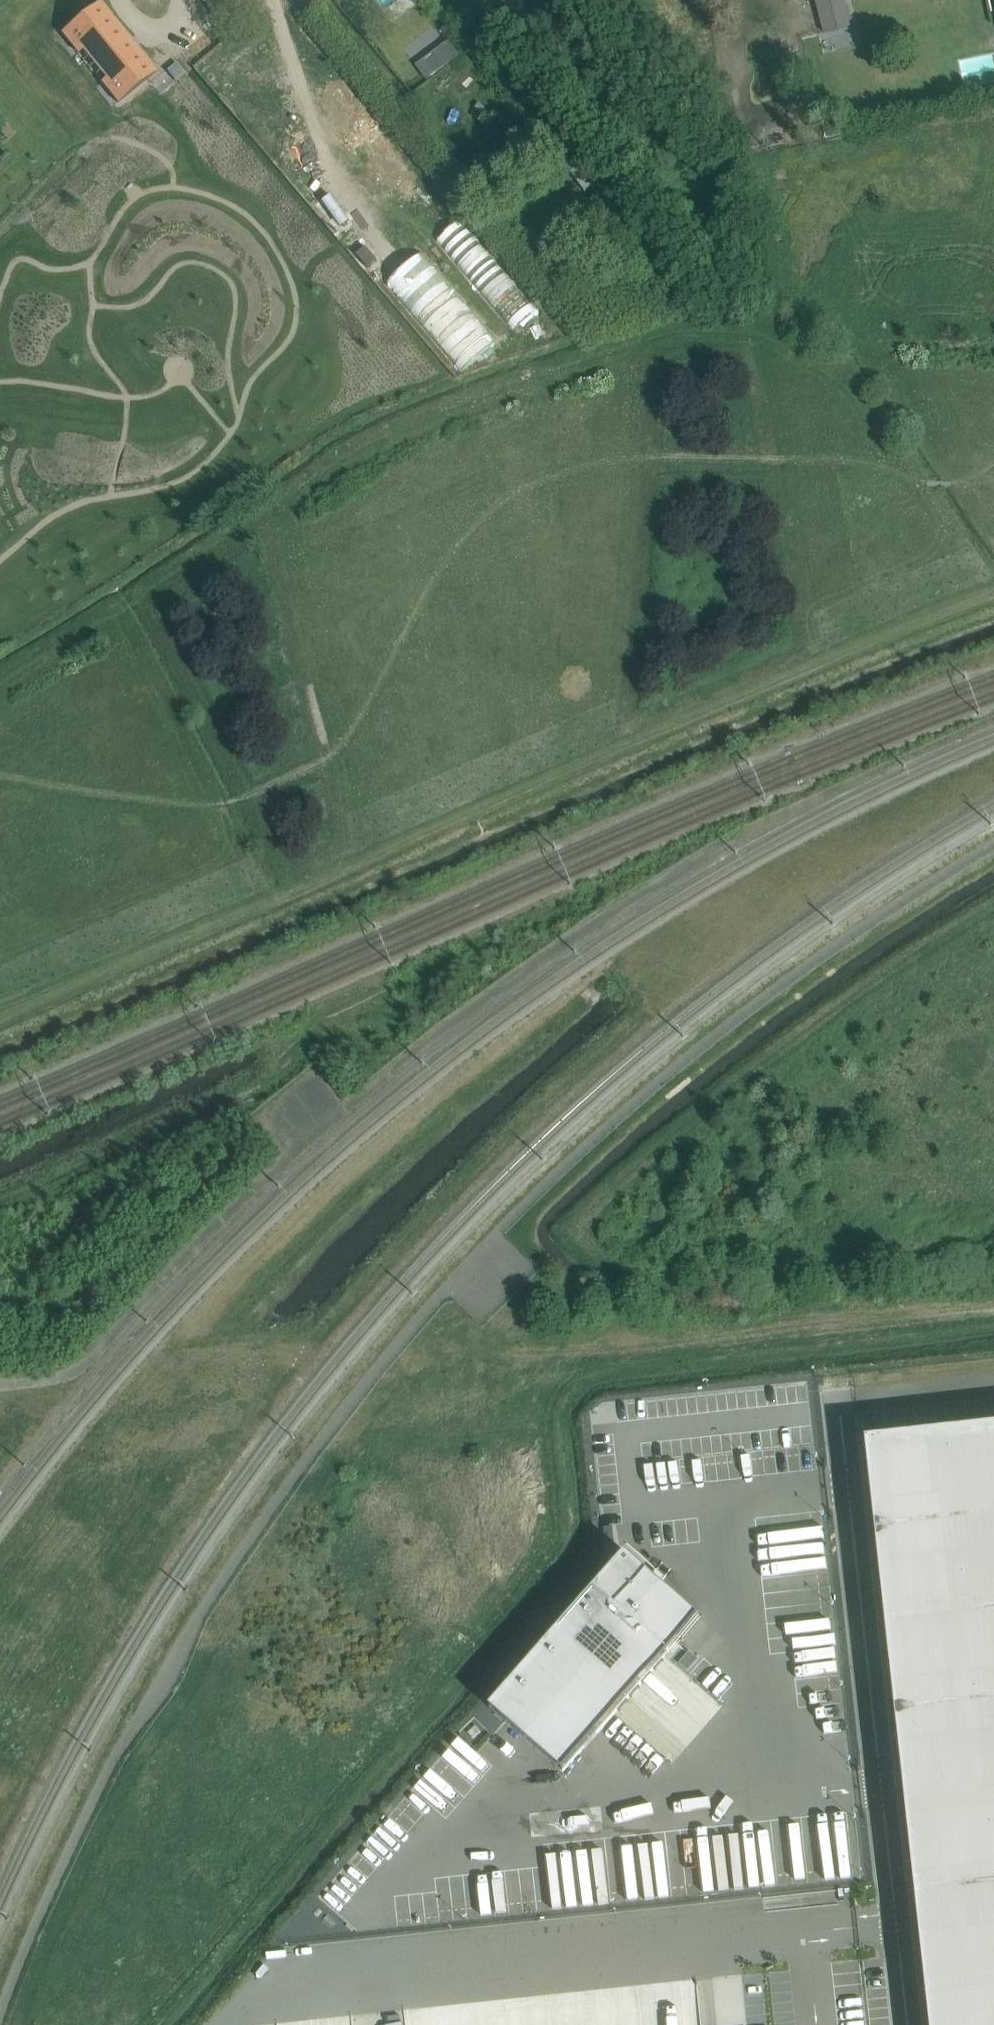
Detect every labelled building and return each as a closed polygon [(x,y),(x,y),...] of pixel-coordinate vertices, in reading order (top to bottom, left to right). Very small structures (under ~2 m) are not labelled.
[(825,30),(849,24),(843,0),(817,0),(825,30)] [(89,10),(61,32),(77,53),(84,48),(108,77),(101,82),(118,103),(156,72),(99,2),(89,10)] [(459,56),(449,41),(416,65),(426,80),(459,56)] [(176,64),(167,71),(174,79),(183,72),(176,64)] [(459,222),(439,241),(511,327),(534,308),(459,222)] [(422,254),(386,284),(462,374),(498,344),(422,254)] [(867,1440),(931,2024),(993,2024),(993,1426),(867,1440)] [(626,1552),(489,1708),(563,1772),(700,1616),(626,1552)] [(647,1764),(647,1773),(668,1773),(668,1763),(647,1764)]
